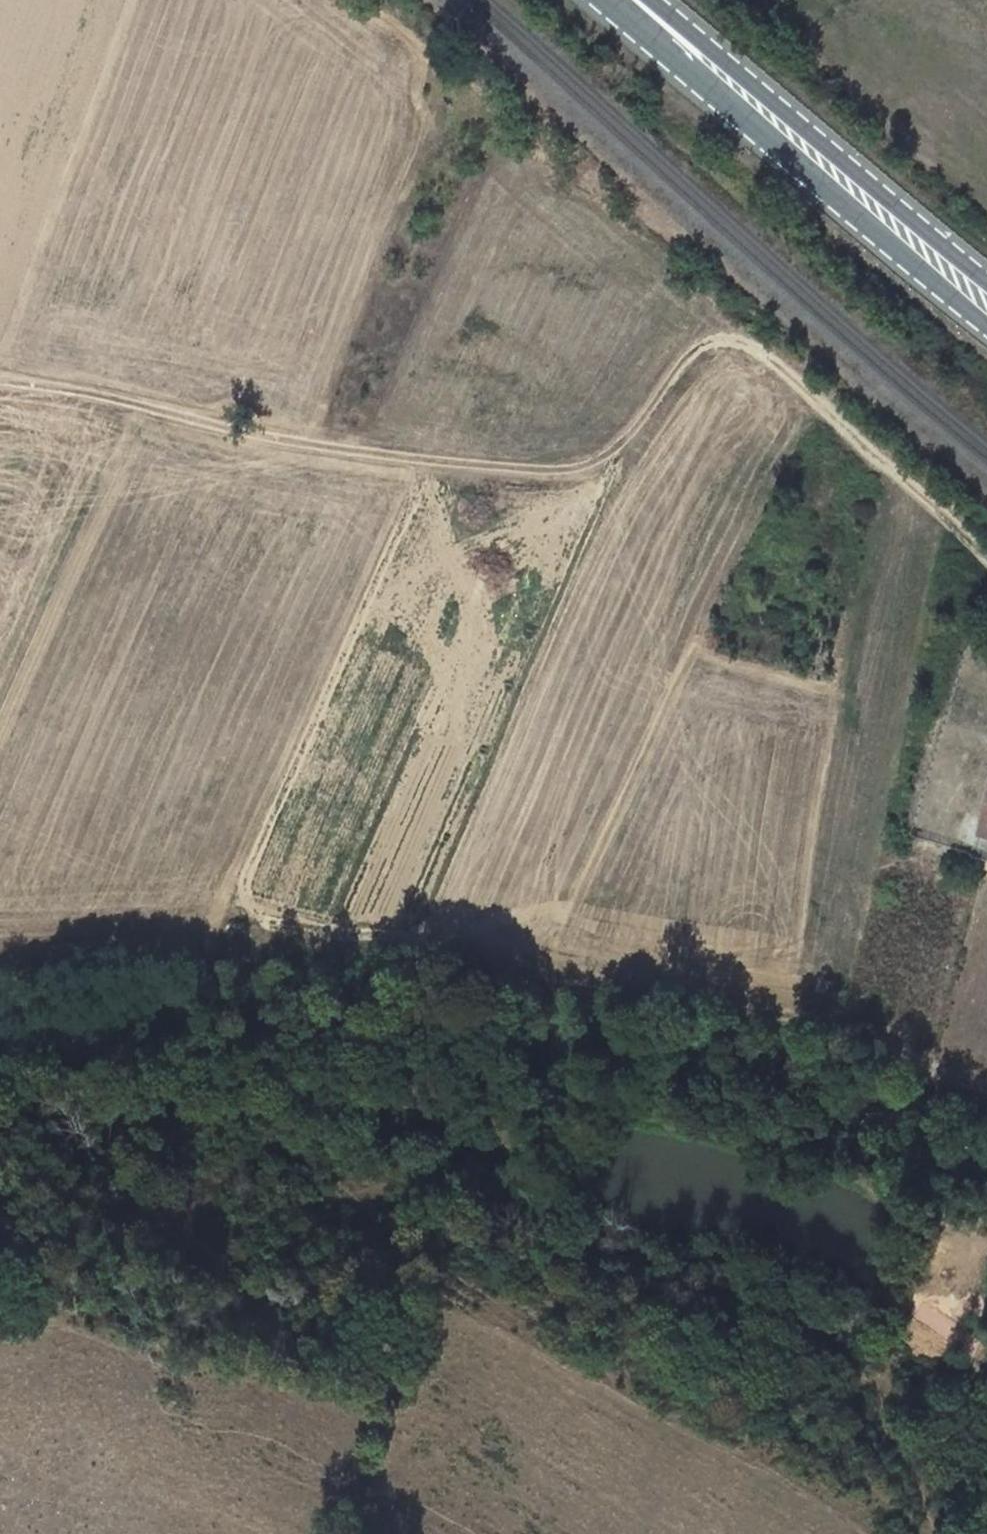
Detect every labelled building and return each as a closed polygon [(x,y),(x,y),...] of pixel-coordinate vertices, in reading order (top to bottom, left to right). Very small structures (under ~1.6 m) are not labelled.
[(974,831),(986,836),(986,786),(974,831)]
